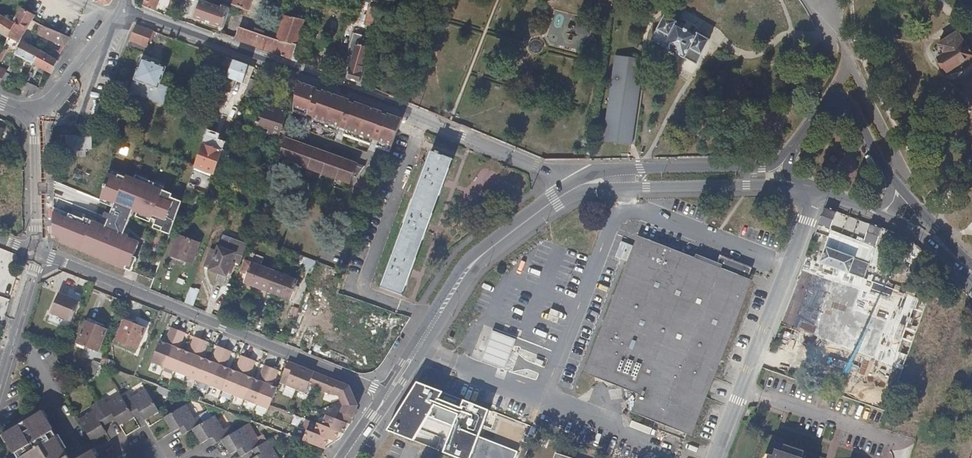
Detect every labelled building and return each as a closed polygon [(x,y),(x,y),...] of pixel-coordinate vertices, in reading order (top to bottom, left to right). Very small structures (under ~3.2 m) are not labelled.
[(144,6),(155,10),(158,0),(146,0),(144,6)] [(231,6),(248,13),(253,0),(234,0),(231,6)] [(201,20),(207,4),(201,2),(195,18),(201,20)] [(223,29),(230,9),(222,6),(221,9),(207,4),(201,20),(223,29)] [(367,32),(371,33),(378,9),(370,6),(365,23),(367,32)] [(20,9),(13,23),(16,25),(9,39),(18,44),(31,21),(33,16),(20,9)] [(291,60),(299,39),(305,21),(286,14),(285,16),(283,16),(274,41),(270,53),(291,60)] [(0,16),(0,34),(9,39),(16,25),(13,23),(0,16)] [(695,64),(708,41),(695,33),(694,35),(675,24),(676,22),(664,16),(650,40),(683,59),(683,58),(695,64)] [(145,48),(151,30),(134,25),(129,43),(145,48)] [(65,46),(69,38),(53,31),(44,27),(41,36),(65,46)] [(238,42),(270,53),(274,41),(242,30),(238,42)] [(957,31),(939,44),(943,51),(939,54),(937,55),(947,69),(971,53),(957,31)] [(359,84),(364,66),(368,56),(365,55),(370,38),(352,34),(347,50),(352,58),(345,79),(359,84)] [(43,44),(32,38),(28,45),(39,51),(43,44)] [(291,60),(296,62),(304,41),(299,39),(291,60)] [(0,85),(7,88),(12,77),(10,75),(19,58),(33,65),(39,51),(28,45),(22,42),(3,78),(0,85)] [(943,51),(939,44),(934,47),(939,54),(943,51)] [(51,74),(58,60),(52,57),(39,51),(33,65),(51,74)] [(58,60),(61,54),(55,51),(52,57),(58,60)] [(219,72),(227,74),(231,60),(224,57),(219,72)] [(614,57),(603,138),(632,141),(638,100),(643,61),(614,57)] [(160,84),(165,67),(154,63),(141,59),(129,92),(153,101),(165,105),(170,88),(160,84)] [(249,79),(253,67),(232,60),(227,74),(221,90),(229,93),(233,81),(246,86),(249,79)] [(359,84),(368,88),(373,69),(364,66),(359,84)] [(24,72),(14,92),(19,94),(28,74),(24,72)] [(258,82),(249,79),(246,86),(243,95),(253,98),(258,82)] [(388,151),(399,120),(386,115),(385,118),(382,117),(379,116),(380,113),(363,106),(353,102),(352,105),(349,104),(346,103),(347,100),(320,90),(319,93),(318,93),(316,92),(317,89),(297,82),(295,89),(292,105),(291,114),(290,115),(338,133),(388,151)] [(255,129),(277,137),(286,112),(264,104),(255,129)] [(220,134),(228,136),(234,114),(226,112),(220,134)] [(290,121),(290,115),(291,114),(286,112),(277,137),(283,139),(290,121)] [(213,174),(226,143),(205,136),(194,167),(213,174)] [(93,138),(67,138),(67,150),(92,150),(93,138)] [(292,142),(283,139),(276,158),(290,163),(296,146),(291,145),(292,142)] [(296,146),(290,163),(303,168),(309,151),(305,150),(306,147),(296,144),(296,146)] [(309,151),(303,168),(318,173),(324,157),(319,155),(320,153),(310,149),(309,151)] [(444,181),(452,160),(437,154),(438,152),(434,151),(433,153),(429,151),(380,287),(402,295),(411,271),(428,224),(444,181)] [(324,157),(318,173),(332,178),(338,162),(334,160),(334,158),(325,154),(324,157)] [(338,162),(332,178),(346,183),(348,178),(352,167),(348,165),(349,163),(339,159),(338,162)] [(71,180),(85,185),(90,173),(76,167),(71,180)] [(352,167),(348,178),(354,179),(361,170),(352,167)] [(153,227),(169,234),(182,201),(172,197),(174,193),(127,175),(126,179),(119,176),(118,179),(112,177),(108,187),(105,186),(100,198),(99,203),(114,209),(116,204),(132,210),(138,213),(138,217),(150,222),(152,218),(156,220),(153,227)] [(116,204),(114,209),(112,212),(111,214),(105,212),(102,217),(109,220),(108,224),(106,229),(123,236),(127,224),(132,210),(116,204)] [(837,210),(825,206),(818,226),(830,230),(837,210)] [(82,252),(92,228),(94,224),(69,214),(67,218),(54,212),(53,235),(60,238),(59,242),(82,252)] [(896,232),(871,222),(864,241),(876,245),(878,239),(880,234),(893,240),(896,232)] [(133,256),(139,242),(123,236),(106,229),(94,224),(92,228),(82,252),(125,269),(126,267),(132,269),(137,258),(133,256)] [(893,240),(892,244),(904,248),(908,236),(896,232),(893,240)] [(878,239),(892,244),(893,240),(880,234),(878,239)] [(169,254),(170,255),(180,259),(191,262),(197,243),(176,235),(169,254)] [(238,264),(245,244),(220,235),(213,252),(209,250),(203,266),(207,268),(207,270),(224,277),(230,261),(238,264)] [(717,265),(700,258),(697,267),(640,244),(588,373),(607,381),(618,385),(631,389),(626,407),(633,412),(634,414),(687,434),(744,285),(714,274),(717,265)] [(820,262),(864,278),(869,263),(841,253),(825,247),(820,262)] [(714,274),(744,285),(751,268),(721,257),(717,265),(714,274)] [(306,258),(303,267),(312,271),(316,261),(306,258)] [(265,296),(274,272),(251,264),(250,268),(246,278),(243,286),(243,287),(265,296)] [(246,278),(250,268),(243,265),(240,275),(243,277),(246,278)] [(296,280),(274,272),(265,296),(287,304),(296,280)] [(184,303),(192,307),(197,291),(189,289),(184,303)] [(69,324),(77,305),(56,296),(48,316),(69,324)] [(97,352),(105,331),(100,329),(101,325),(88,320),(86,323),(84,323),(76,344),(97,352)] [(136,349),(144,330),(123,321),(115,340),(136,349)] [(171,342),(176,329),(171,327),(166,340),(171,342)] [(185,333),(178,330),(173,342),(180,345),(185,333)] [(516,339),(493,331),(483,360),(506,368),(516,339)] [(195,351),(200,339),(193,336),(189,349),(195,351)] [(208,342),(200,339),(195,351),(203,354),(208,342)] [(151,362),(161,366),(170,345),(160,341),(151,362)] [(170,345),(161,366),(163,367),(172,346),(170,345)] [(212,358),(219,361),(224,348),(217,345),(212,358)] [(181,352),(182,350),(172,346),(163,367),(174,371),(181,352)] [(224,348),(219,361),(226,363),(232,351),(224,348)] [(194,354),(182,350),(181,352),(174,371),(185,376),(194,354)] [(206,359),(194,354),(185,376),(197,381),(206,359)] [(235,367),(243,370),(248,357),(240,354),(235,367)] [(248,357),(243,370),(250,373),(255,360),(248,357)] [(106,359),(103,365),(113,369),(115,363),(106,359)] [(218,364),(206,359),(197,381),(210,385),(218,364)] [(285,388),(294,365),(287,362),(278,385),(285,388)] [(210,385),(222,390),(230,368),(218,364),(210,385)] [(259,376),(267,379),(272,367),(264,364),(259,376)] [(295,392),(304,368),(294,365),(285,388),(295,392)] [(272,367),(267,379),(273,381),(278,369),(272,367)] [(222,390),(233,395),(242,373),(230,368),(222,390)] [(308,387),(313,372),(304,368),(295,392),(305,395),(308,387)] [(315,390),(320,375),(313,372),(308,387),(315,390)] [(233,395),(245,399),(254,378),(242,373),(233,395)] [(245,399),(257,404),(266,382),(254,378),(245,399)] [(332,395),(337,381),(330,379),(324,394),(331,397),(332,395)] [(456,404),(441,398),(445,391),(419,380),(393,423),(387,431),(415,443),(431,416),(456,426),(461,413),(463,407),(456,404)] [(340,401),(353,395),(348,385),(337,381),(332,395),(339,397),(340,401)] [(257,404),(269,409),(270,407),(278,387),(266,382),(257,404)] [(129,390),(120,395),(130,414),(136,410),(138,414),(143,420),(158,411),(143,388),(131,395),(129,390)] [(94,401),(105,418),(110,415),(113,419),(117,425),(132,416),(130,414),(120,395),(118,393),(103,402),(100,397),(94,401)] [(349,425),(349,424),(352,418),(357,405),(353,395),(340,401),(343,407),(340,413),(339,413),(336,420),(349,425)] [(75,418),(89,442),(104,433),(100,426),(98,422),(105,418),(94,401),(88,404),(91,409),(75,418)] [(456,426),(445,455),(454,457),(516,457),(519,452),(482,437),(491,412),(466,402),(463,407),(461,413),(456,426)] [(190,427),(202,420),(198,413),(192,416),(183,403),(160,416),(170,430),(175,428),(179,426),(183,431),(190,427)] [(39,412),(1,433),(15,457),(65,457),(39,412)] [(219,439),(229,433),(225,426),(220,429),(211,415),(202,420),(190,427),(199,443),(206,439),(209,437),(213,443),(219,439)] [(342,435),(349,425),(336,420),(325,416),(321,427),(342,435)] [(98,422),(100,426),(107,423),(105,418),(98,422)] [(337,441),(342,435),(321,427),(316,425),(312,434),(333,443),(337,441)] [(253,448),(258,445),(255,438),(250,441),(241,426),(229,433),(219,439),(228,455),(234,451),(238,449),(241,455),(250,450),(253,448)] [(323,448),(333,443),(312,434),(306,432),(302,441),(320,448),(322,449),(323,448)] [(270,448),(274,445),(270,438),(258,445),(253,448),(256,455),(254,457),(252,457),(276,457),(270,448)] [(766,457),(801,457),(803,452),(775,442),(770,456),(767,455),(766,457)]
